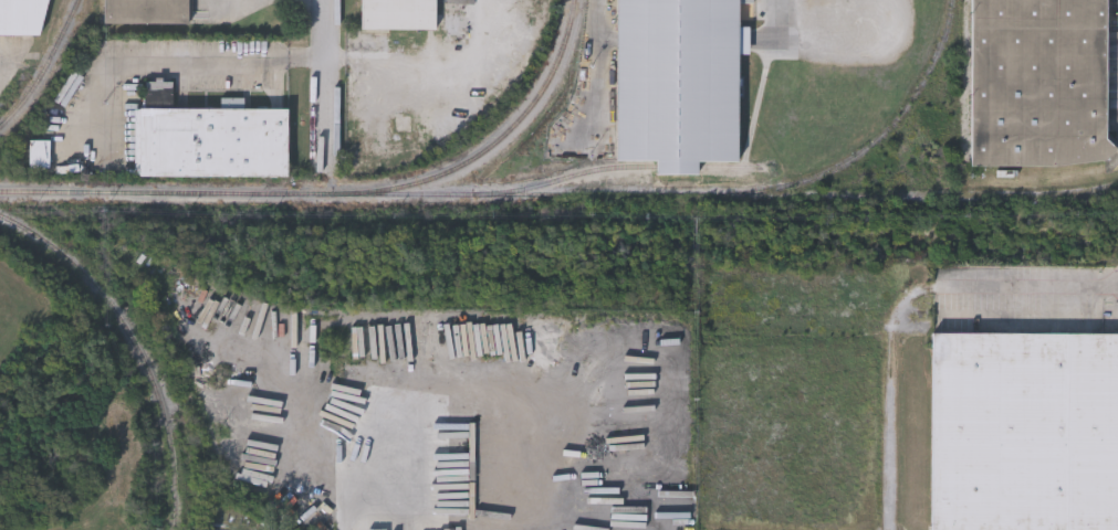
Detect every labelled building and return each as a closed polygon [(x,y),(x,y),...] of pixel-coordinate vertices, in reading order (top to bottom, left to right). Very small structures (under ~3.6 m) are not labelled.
[(38,35),(0,35),(0,0),(47,0),(38,35)] [(104,23),(104,0),(190,0),(190,24),(104,23)] [(361,30),(361,0),(435,0),(435,30),(361,30)] [(615,161),(616,0),(752,0),(752,2),(738,2),(736,162),(696,162),(696,166),(696,176),(655,174),(655,166),(655,161),(615,161)] [(972,162),(972,0),(1106,0),(1107,162),(972,162)] [(286,178),(135,177),(135,109),(145,109),(145,82),(173,82),(173,109),(221,109),(221,99),(242,99),(242,109),(288,109),(286,178)] [(31,169),(31,142),(50,142),(50,169),(31,169)] [(931,335),(1117,335),(1117,529),(930,529),(931,335)]
